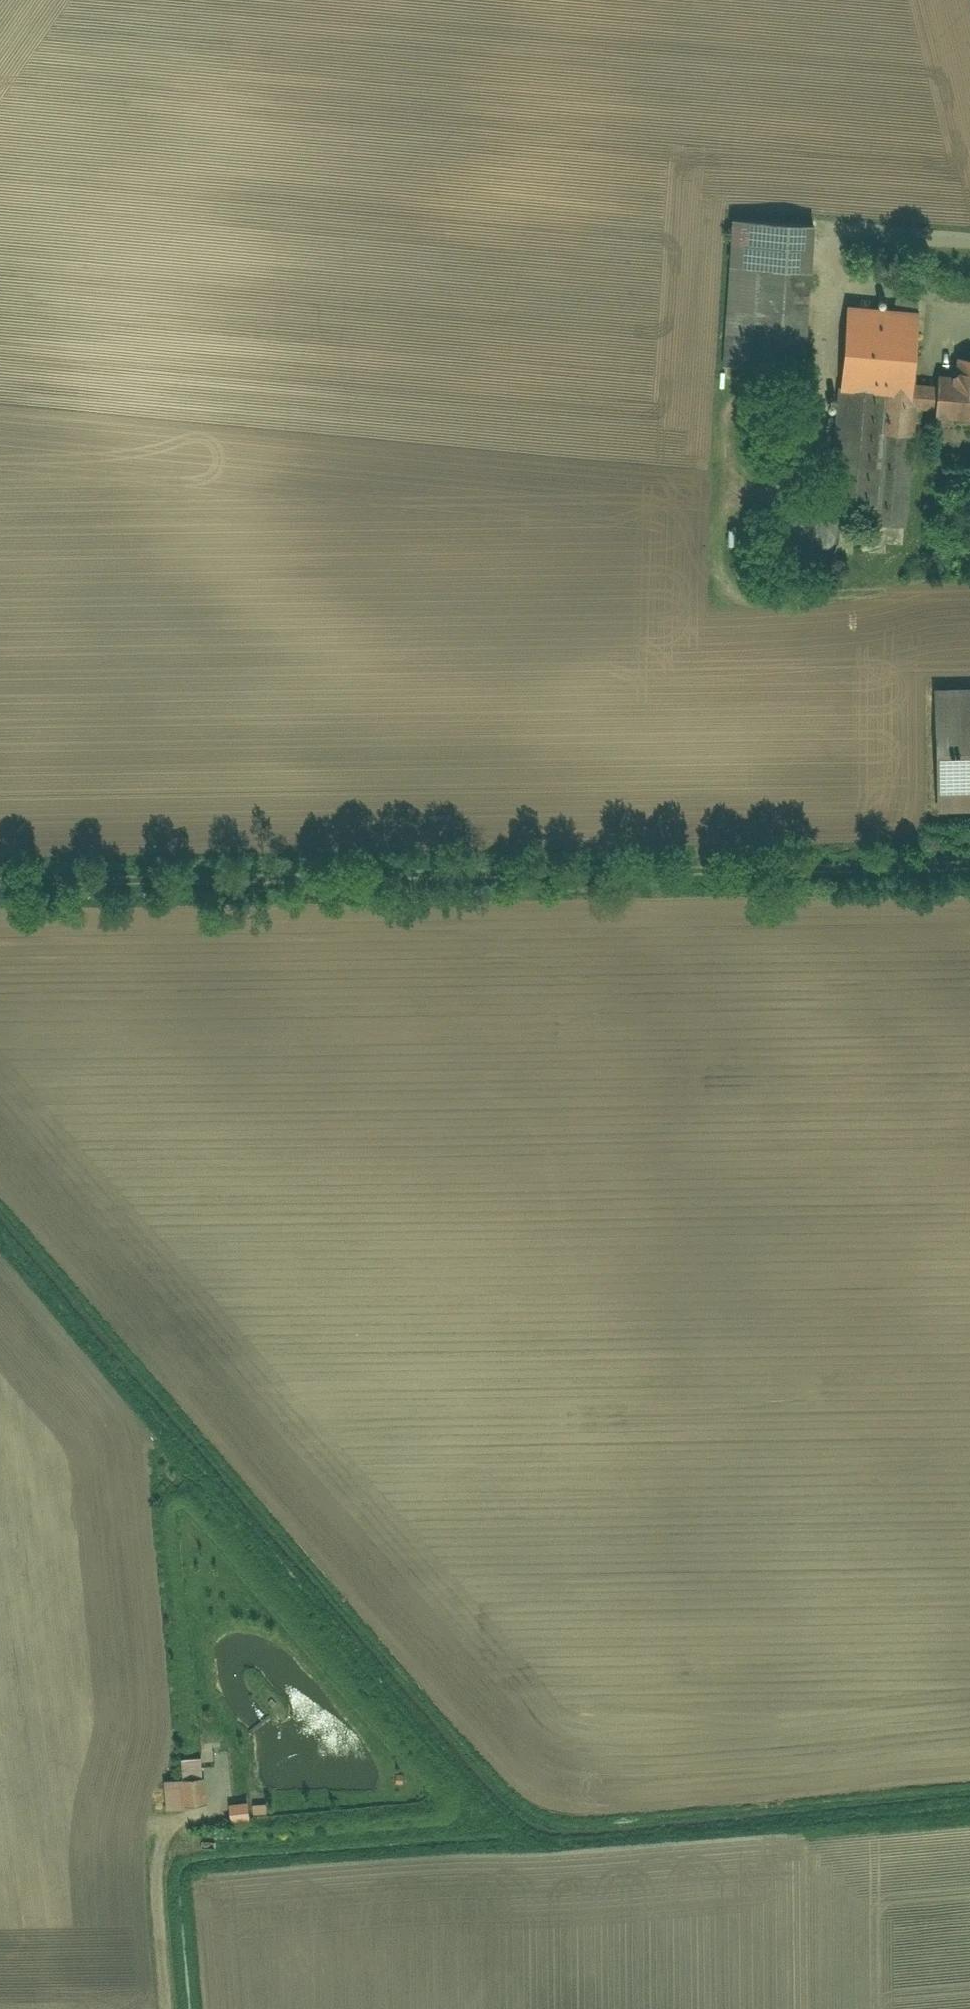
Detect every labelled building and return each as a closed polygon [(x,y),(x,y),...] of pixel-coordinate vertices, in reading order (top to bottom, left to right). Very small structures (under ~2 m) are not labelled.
[(811,222),(724,215),(711,366),(798,373),(811,222)] [(895,296),(894,306),(917,307),(917,297),(895,296)] [(833,306),(830,386),(871,388),(870,435),(906,436),(906,418),(969,421),(969,349),(905,347),(907,309),(833,306)] [(921,686),(927,808),(969,807),(969,684),(921,686)] [(205,1803),(202,1755),(180,1757),(181,1777),(161,1779),(163,1806),(205,1803)] [(227,1820),(248,1819),(247,1801),(226,1802),(227,1820)]
